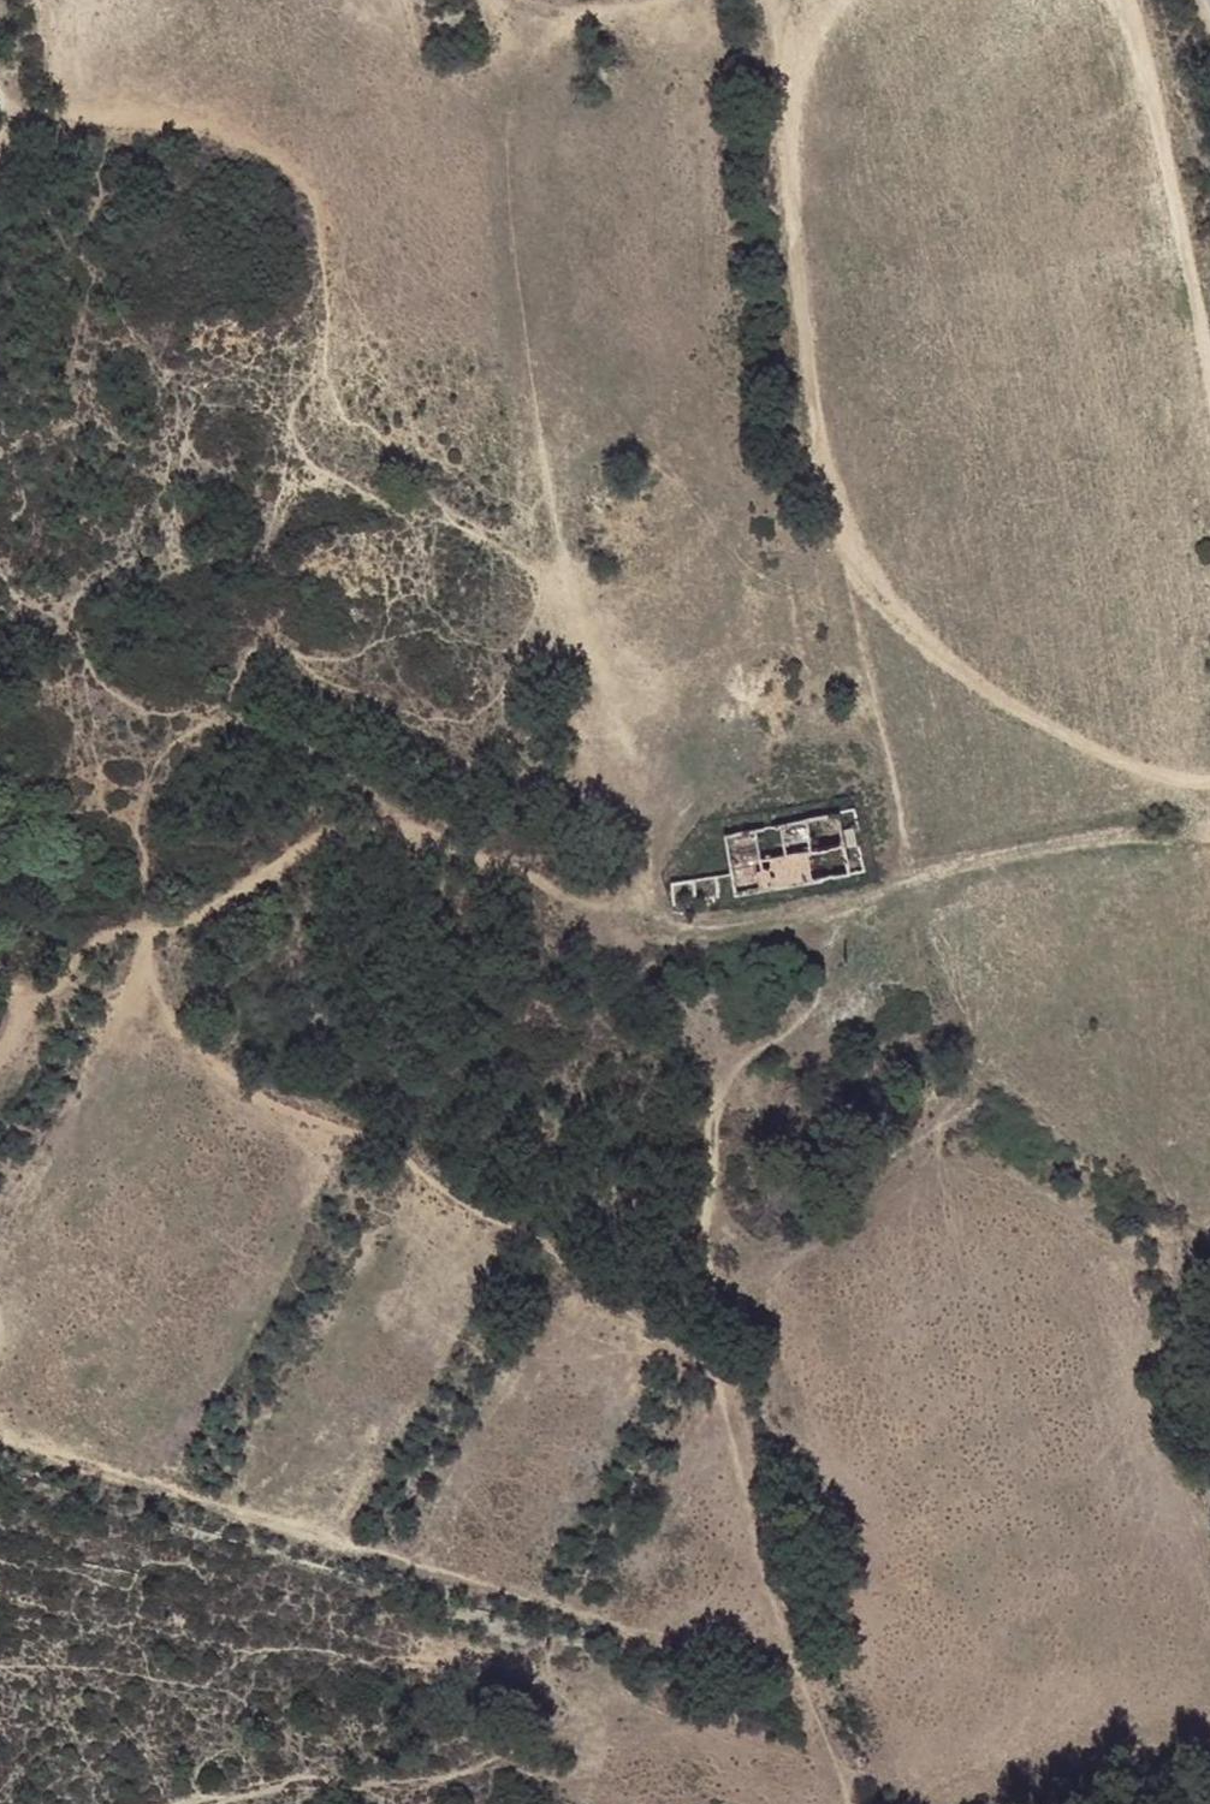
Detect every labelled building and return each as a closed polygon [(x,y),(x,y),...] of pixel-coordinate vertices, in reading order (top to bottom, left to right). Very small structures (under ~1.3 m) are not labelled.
[(707,854),(711,879),(787,864),(822,858),(812,796),(700,813),(707,854)] [(862,852),(864,847),(857,820),(839,824),(841,855),(862,852)]
